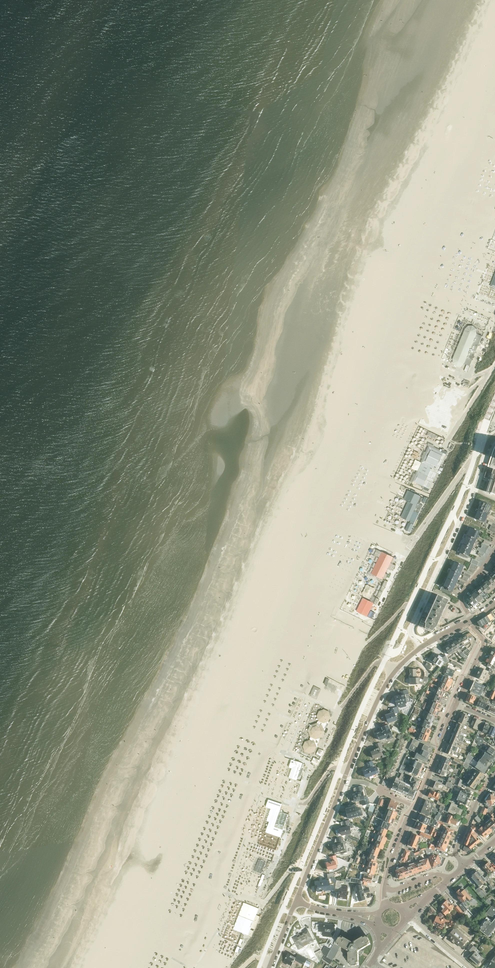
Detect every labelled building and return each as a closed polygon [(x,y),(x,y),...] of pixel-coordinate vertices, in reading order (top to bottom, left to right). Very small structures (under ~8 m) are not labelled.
[(482,336),(477,333),(477,329),(473,326),(468,326),(465,329),(453,359),(453,364),(456,367),(461,367),(464,364),(470,366),(482,336)] [(460,408),(449,401),(442,413),(454,419),(460,408)] [(440,460),(429,455),(418,481),(425,484),(426,481),(434,485),(450,448),(446,446),(440,460)] [(491,471),(487,469),(485,477),(488,478),(490,479),(486,492),(494,494),(494,472),(491,471)] [(423,497),(412,491),(406,502),(411,504),(403,519),(414,524),(423,509),(419,506),(423,497)] [(479,509),(488,513),(489,511),(490,509),(492,505),(483,501),(479,509)] [(486,517),(488,513),(479,509),(475,518),(484,522),(485,519),(486,519),(487,517),(486,517)] [(467,535),(476,539),(477,537),(478,537),(479,535),(478,534),(480,531),(471,527),(467,535)] [(489,530),(487,529),(486,531),(491,534),(490,536),(494,538),(494,532),(492,531),(489,530)] [(474,543),(476,539),(467,535),(463,543),(472,548),(473,545),(474,545),(475,543),(474,543)] [(471,551),(472,548),(463,543),(459,552),(468,556),(470,553),(471,551)] [(397,563),(381,555),(378,560),(383,563),(376,578),(371,575),(368,582),(384,589),(397,563)] [(451,569),(460,574),(461,571),(462,571),(463,569),(462,569),(464,565),(455,561),(451,569)] [(477,568),(470,565),(467,571),(473,573),(477,568)] [(459,577),(460,574),(451,569),(447,578),(457,582),(458,579),(459,577)] [(493,589),(494,587),(494,577),(492,574),(489,576),(490,577),(486,582),(493,589)] [(455,585),(457,582),(447,578),(443,586),(442,586),(440,590),(451,595),(453,590),(454,588),(455,585)] [(493,589),(486,582),(481,586),(488,593),(493,589)] [(483,598),(488,593),(481,586),(477,591),(483,598)] [(472,595),(479,602),(483,598),(477,591),(472,595)] [(432,630),(435,627),(436,627),(449,600),(438,595),(426,622),(426,623),(426,627),(432,630)] [(474,607),(479,602),(472,595),(469,598),(467,596),(464,596),(464,597),(464,598),(464,599),(464,600),(464,601),(464,602),(465,602),(470,609),(471,609),(474,607)] [(358,614),(363,600),(354,597),(349,611),(358,614)] [(364,603),(358,618),(370,622),(375,608),(364,603)] [(461,638),(465,646),(471,643),(468,639),(473,636),(473,635),(470,632),(461,638)] [(465,646),(461,638),(455,641),(460,649),(461,650),(463,649),(463,648),(465,646)] [(387,639),(379,657),(386,659),(393,642),(387,639)] [(460,649),(455,641),(450,644),(455,652),(460,649)] [(450,656),(455,652),(450,644),(445,648),(450,656)] [(464,654),(462,652),(461,651),(459,653),(462,657),(464,658),(466,659),(468,656),(466,655),(464,654)] [(448,662),(447,660),(444,655),(441,657),(435,653),(431,661),(437,665),(440,667),(444,662),(443,662),(444,661),(445,663),(448,662)] [(491,655),(489,659),(487,659),(486,661),(489,663),(493,665),(494,666),(494,656),(491,655)] [(444,676),(445,676),(450,678),(451,676),(453,677),(455,671),(454,670),(455,667),(449,664),(445,673),(444,676)] [(484,681),(489,671),(481,667),(476,677),(484,681)] [(423,679),(419,678),(416,678),(416,669),(410,669),(411,684),(420,684),(420,683),(423,685),(426,686),(429,681),(430,678),(424,676),(423,679)] [(453,679),(450,678),(445,676),(442,682),(450,685),(453,679)] [(437,686),(439,686),(440,687),(445,689),(445,690),(448,691),(450,685),(442,682),(440,680),(437,686)] [(482,685),(474,681),(472,680),(468,689),(470,690),(481,695),(483,690),(485,691),(487,687),(482,685)] [(442,697),(445,690),(445,689),(440,687),(439,686),(436,694),(442,697)] [(406,706),(405,703),(406,703),(405,698),(409,696),(407,689),(401,691),(402,695),(395,697),(397,705),(400,704),(400,708),(406,706)] [(442,697),(436,694),(434,693),(431,700),(434,701),(439,704),(442,697)] [(473,703),(476,696),(469,693),(466,700),(466,701),(470,703),(471,702),(473,703)] [(480,697),(479,700),(476,706),(485,709),(487,704),(488,705),(489,703),(489,701),(480,697)] [(442,704),(439,704),(434,701),(432,707),(439,710),(442,704)] [(435,715),(437,716),(439,710),(432,707),(428,706),(427,708),(429,709),(428,712),(435,715)] [(397,713),(399,712),(397,707),(392,709),(393,712),(386,715),(389,723),(397,720),(395,715),(397,714),(397,713)] [(311,726),(309,731),(311,737),(312,737),(310,738),(310,739),(310,740),(310,741),(306,742),(304,747),(305,751),(310,753),(314,752),(316,747),(317,747),(318,746),(317,745),(320,738),(321,737),(324,732),(324,731),(324,730),(325,730),(325,729),(325,728),(327,723),(328,723),(329,722),(328,722),(330,717),(328,712),(324,710),(320,712),(318,716),(319,721),(318,722),(317,723),(318,724),(317,724),(311,726)] [(435,715),(428,712),(426,711),(424,714),(426,715),(424,719),(425,719),(432,722),(435,715)] [(460,718),(458,722),(465,725),(467,725),(467,726),(469,726),(470,723),(467,721),(467,720),(468,720),(469,718),(467,717),(468,715),(463,713),(461,718),(460,718)] [(470,723),(469,726),(473,728),(478,730),(479,730),(483,721),(474,718),(474,717),(471,723),(470,723)] [(412,722),(423,726),(423,727),(424,726),(429,729),(432,722),(425,719),(424,723),(414,719),(412,722)] [(458,723),(456,727),(467,732),(468,730),(465,729),(465,730),(463,729),(465,726),(458,723)] [(380,731),(381,732),(377,733),(378,735),(379,739),(380,740),(387,737),(388,740),(393,738),(388,724),(382,727),(383,730),(380,731)] [(421,732),(429,735),(431,730),(429,729),(424,726),(423,727),(423,726),(421,729),(412,725),(411,728),(416,730),(421,732)] [(454,732),(461,735),(463,735),(464,733),(462,732),(464,733),(467,734),(469,735),(470,733),(467,732),(456,727),(456,728),(454,732)] [(426,741),(429,735),(421,732),(419,738),(426,741)] [(452,738),(457,740),(457,739),(463,741),(464,739),(462,738),(460,737),(461,735),(454,732),(454,733),(452,736),(452,737),(452,738)] [(473,741),(477,744),(479,746),(481,744),(483,745),(485,742),(483,741),(484,739),(477,734),(473,741)] [(449,743),(456,746),(458,743),(459,743),(459,744),(461,745),(462,743),(457,741),(457,740),(452,738),(451,739),(449,743)] [(382,744),(381,742),(376,744),(377,748),(374,749),(374,750),(371,751),(374,758),(382,755),(383,757),(386,756),(383,749),(382,749),(381,747),(383,746),(382,744)] [(449,744),(447,748),(457,752),(459,748),(456,746),(449,743),(449,744)] [(420,748),(422,749),(430,753),(431,751),(432,750),(432,749),(432,748),(424,744),(423,747),(421,746),(420,748)] [(494,757),(494,756),(494,749),(490,745),(488,749),(487,748),(486,750),(494,757)] [(430,753),(422,749),(421,752),(419,751),(418,753),(421,754),(428,758),(429,756),(430,755),(430,753)] [(493,763),(494,760),(493,758),(494,757),(486,750),(484,752),(485,753),(483,756),(493,763)] [(442,762),(448,764),(450,761),(451,762),(452,759),(444,756),(442,762)] [(490,766),(493,763),(483,756),(481,759),(480,759),(479,760),(487,767),(488,765),(490,766)] [(413,766),(424,771),(424,770),(427,763),(422,761),(419,760),(418,759),(417,761),(415,760),(413,766)] [(303,763),(292,760),(289,767),(292,768),(289,778),(297,781),(299,775),(302,775),(304,770),(301,769),(303,763)] [(487,767),(479,760),(477,762),(478,763),(475,766),(483,772),(484,772),(486,773),(488,770),(489,768),(487,767)] [(366,777),(376,773),(373,766),(373,767),(372,765),(374,765),(372,761),(367,763),(369,766),(368,766),(369,768),(363,771),(366,777)] [(449,765),(448,764),(442,762),(439,768),(451,772),(449,771),(450,768),(453,769),(454,767),(449,765)] [(423,771),(424,771),(413,766),(411,769),(403,765),(402,764),(400,769),(409,773),(410,772),(419,776),(419,775),(421,776),(423,771)] [(473,774),(481,780),(483,777),(483,775),(483,774),(476,769),(472,767),(471,769),(474,771),(473,774)] [(450,775),(451,772),(439,768),(437,773),(443,776),(444,775),(445,772),(447,773),(448,774),(450,775)] [(401,780),(401,781),(404,774),(402,773),(400,776),(399,778),(396,776),(391,788),(394,790),(394,789),(397,790),(401,780)] [(469,778),(477,783),(477,782),(479,783),(481,780),(473,774),(469,778)] [(413,785),(413,786),(412,787),(416,788),(420,779),(411,776),(409,780),(411,781),(411,782),(412,782),(411,783),(411,784),(413,785)] [(458,777),(455,784),(460,786),(461,786),(463,781),(458,777)] [(476,784),(477,783),(469,778),(466,783),(473,788),(474,788),(476,785),(476,784)] [(401,780),(397,790),(399,791),(399,792),(402,793),(406,783),(401,781),(401,780)] [(445,785),(436,781),(434,780),(433,784),(435,785),(434,787),(442,791),(443,788),(446,790),(447,786),(451,788),(452,789),(454,785),(447,781),(445,785)] [(411,785),(406,783),(402,793),(404,794),(405,793),(407,795),(411,785)] [(412,798),(416,788),(412,787),(413,786),(411,785),(407,795),(410,796),(409,796),(412,798)] [(362,786),(356,788),(354,788),(354,794),(353,794),(355,801),(361,799),(362,805),(369,803),(367,797),(364,797),(362,789),(363,789),(364,788),(364,787),(363,787),(362,786)] [(458,794),(468,799),(469,798),(470,798),(472,794),(466,791),(466,790),(461,787),(459,792),(452,789),(451,792),(455,793),(458,794)] [(437,803),(441,805),(444,806),(446,803),(440,801),(443,793),(438,791),(438,792),(431,789),(430,792),(429,792),(428,793),(428,794),(428,795),(428,796),(438,800),(437,802),(437,803)] [(494,801),(494,800),(494,794),(493,792),(491,794),(490,793),(489,793),(487,796),(494,801)] [(468,801),(468,799),(458,794),(455,802),(460,804),(460,803),(467,805),(469,801),(468,801)] [(491,806),(494,801),(487,796),(485,799),(485,800),(486,801),(485,803),(486,804),(485,806),(488,807),(487,809),(491,811),(494,808),(491,806)] [(274,822),(271,832),(281,835),(284,828),(286,829),(291,815),(282,812),(285,804),(271,799),(269,806),(275,808),(271,821),(274,822)] [(386,808),(387,808),(395,811),(398,803),(394,801),(394,800),(391,799),(388,805),(386,808)] [(445,806),(443,810),(448,812),(449,810),(454,813),(455,811),(458,812),(459,812),(460,812),(461,812),(462,812),(462,811),(462,810),(462,809),(461,808),(460,808),(457,806),(458,804),(448,799),(446,803),(451,805),(450,808),(445,806)] [(424,806),(441,813),(443,810),(445,806),(444,806),(441,805),(439,808),(440,809),(439,811),(437,810),(438,809),(434,807),(432,806),(433,803),(426,800),(424,806)] [(356,803),(347,805),(349,811),(347,811),(349,818),(362,814),(360,807),(356,806),(356,803)] [(438,820),(439,820),(441,815),(441,813),(424,806),(422,812),(429,815),(430,811),(432,812),(436,814),(437,812),(438,813),(437,815),(436,815),(435,819),(438,820)] [(381,810),(380,812),(383,813),(384,814),(395,818),(397,812),(395,811),(387,808),(386,812),(384,811),(381,810)] [(430,818),(428,817),(428,816),(422,813),(421,815),(420,814),(418,819),(426,823),(428,823),(430,818)] [(443,822),(449,825),(450,824),(451,823),(456,825),(458,819),(453,817),(454,816),(448,813),(448,814),(446,813),(445,815),(446,816),(445,818),(447,819),(446,821),(442,819),(444,816),(441,815),(439,820),(443,822)] [(382,819),(383,820),(385,820),(384,821),(390,823),(392,824),(395,818),(384,814),(382,819)] [(349,820),(341,822),(342,828),(340,828),(342,835),(349,833),(349,834),(347,841),(349,842),(350,839),(358,842),(359,838),(351,835),(350,832),(349,829),(354,827),(353,824),(350,823),(349,820)] [(385,820),(383,820),(381,827),(387,830),(390,823),(384,821),(385,820)] [(417,820),(414,827),(424,831),(427,824),(417,820)] [(494,829),(494,827),(490,820),(486,823),(492,831),(494,829),(494,830),(494,829)] [(491,832),(492,831),(486,823),(482,827),(488,835),(491,832)] [(378,834),(379,835),(379,834),(385,837),(387,830),(381,827),(378,826),(377,830),(379,831),(378,834)] [(464,844),(465,844),(468,845),(472,840),(475,832),(476,831),(475,830),(472,826),(464,844)] [(442,831),(451,835),(454,829),(449,828),(449,829),(445,827),(444,830),(443,829),(442,831)] [(488,835),(482,827),(479,829),(485,837),(486,836),(486,837),(488,835)] [(451,835),(442,831),(441,834),(442,834),(441,837),(449,840),(451,835)] [(478,834),(476,831),(475,832),(472,840),(468,845),(465,844),(463,849),(464,850),(466,853),(472,848),(473,848),(474,847),(474,846),(480,840),(481,839),(479,836),(478,837),(477,836),(478,835),(478,834)] [(410,838),(420,842),(421,839),(422,836),(413,832),(410,838)] [(387,838),(385,837),(379,834),(379,835),(377,840),(385,843),(387,838)] [(342,837),(336,838),(337,843),(335,843),(336,845),(333,846),(335,852),(336,855),(344,853),(343,850),(344,849),(342,844),(344,843),(345,843),(346,841),(343,840),(342,837)] [(449,840),(441,837),(439,840),(438,839),(437,842),(446,846),(449,840)] [(419,846),(420,842),(410,838),(408,844),(417,848),(419,846)] [(374,846),(380,848),(382,849),(385,843),(377,840),(375,846),(374,846)] [(444,852),(446,846),(437,842),(437,844),(438,844),(436,847),(440,849),(440,850),(444,852)] [(374,846),(375,846),(373,845),(372,848),(370,848),(369,851),(371,852),(377,855),(380,848),(374,846)] [(433,853),(434,849),(432,848),(427,846),(426,848),(426,849),(425,849),(427,853),(433,867),(436,866),(435,865),(441,863),(440,861),(441,860),(442,858),(441,857),(440,856),(438,856),(438,855),(435,856),(434,855),(432,856),(430,852),(433,853)] [(401,861),(404,862),(405,860),(407,860),(408,856),(413,857),(415,857),(415,855),(415,853),(405,849),(401,861)] [(377,855),(371,852),(369,851),(368,851),(366,855),(364,854),(362,858),(365,859),(368,860),(367,860),(369,861),(375,862),(377,855)] [(336,855),(330,857),(331,861),(327,862),(329,870),(337,867),(336,864),(338,864),(336,855)] [(420,861),(417,863),(420,871),(425,869),(422,860),(421,858),(419,859),(420,861)] [(422,860),(425,869),(430,867),(427,859),(424,860),(424,859),(422,860)] [(492,871),(494,874),(494,869),(488,862),(483,866),(489,873),(492,871)] [(415,873),(411,863),(409,864),(410,865),(407,866),(409,874),(415,873)] [(420,871),(417,863),(414,864),(414,863),(411,863),(415,873),(420,871)] [(376,868),(362,865),(361,867),(365,868),(364,872),(368,873),(374,874),(376,868)] [(409,874),(407,866),(404,867),(403,866),(401,867),(404,876),(409,874)] [(399,878),(404,876),(401,867),(399,868),(399,869),(396,870),(398,875),(396,875),(397,877),(398,877),(399,878)] [(477,871),(471,877),(479,887),(487,880),(489,883),(490,884),(488,886),(491,889),(492,889),(493,890),(494,889),(494,885),(491,880),(491,881),(488,876),(485,878),(481,873),(478,870),(477,871)] [(355,879),(354,883),(367,885),(367,882),(371,883),(372,876),(372,874),(368,873),(364,872),(363,875),(364,875),(364,877),(362,877),(361,880),(355,879)] [(322,891),(331,890),(335,891),(336,886),(336,885),(333,885),(333,883),(330,884),(329,879),(328,879),(321,880),(321,881),(317,882),(318,885),(317,885),(317,891),(322,891)] [(367,885),(354,883),(353,887),(356,887),(357,891),(355,891),(357,897),(358,896),(359,901),(365,899),(364,896),(364,895),(365,894),(364,893),(370,891),(369,887),(363,889),(364,885),(367,885)] [(349,886),(344,886),(344,888),(340,888),(340,886),(336,886),(335,891),(335,892),(339,893),(338,898),(347,899),(349,886)] [(462,887),(460,889),(456,892),(460,896),(458,897),(462,902),(460,905),(465,911),(463,912),(467,916),(469,918),(473,914),(468,909),(466,906),(468,904),(467,903),(469,902),(468,901),(472,898),(471,897),(471,896),(471,895),(471,894),(469,894),(467,893),(468,892),(468,891),(467,890),(466,890),(465,890),(465,889),(464,889),(462,887)] [(483,889),(482,890),(480,888),(479,888),(478,888),(476,890),(482,898),(486,894),(487,893),(483,889)] [(440,906),(443,909),(442,910),(441,910),(446,915),(446,914),(447,913),(447,914),(449,912),(455,906),(453,904),(452,905),(447,900),(440,906)] [(243,903),(233,931),(250,937),(259,909),(243,903)] [(455,910),(461,916),(465,913),(458,905),(454,908),(456,909),(455,910)] [(494,928),(494,906),(493,905),(485,915),(488,918),(479,929),(488,937),(494,928)] [(448,922),(449,919),(444,917),(445,916),(443,919),(436,916),(433,924),(439,926),(438,927),(442,929),(446,921),(447,922),(448,922)] [(320,925),(319,925),(317,925),(316,930),(319,930),(319,931),(323,932),(331,933),(335,933),(335,927),(335,925),(331,925),(320,924),(320,925)] [(458,930),(455,927),(449,934),(452,937),(451,937),(452,938),(450,939),(454,942),(455,941),(462,947),(469,938),(458,930)] [(304,946),(309,944),(314,942),(308,931),(293,939),(297,945),(299,949),(304,946)] [(337,937),(331,950),(327,957),(333,961),(339,950),(338,950),(340,947),(347,950),(346,952),(347,954),(349,954),(349,965),(352,965),(352,966),(356,966),(356,965),(359,965),(359,953),(360,953),(360,954),(361,953),(362,952),(361,951),(361,950),(371,944),(369,942),(370,942),(368,938),(367,938),(366,936),(356,942),(355,941),(353,941),(352,942),(342,936),(340,939),(337,937)] [(480,951),(478,949),(471,944),(467,948),(469,949),(471,951),(470,953),(473,955),(470,957),(478,964),(483,958),(478,954),(480,951)] [(327,957),(331,950),(325,946),(322,952),(323,955),(327,957)] [(319,962),(323,955),(322,952),(321,950),(315,953),(319,962)] [(307,959),(303,957),(298,954),(296,958),(288,954),(283,962),(287,964),(287,963),(292,966),(295,960),(300,963),(304,965),(306,966),(307,963),(305,962),(307,959)]
